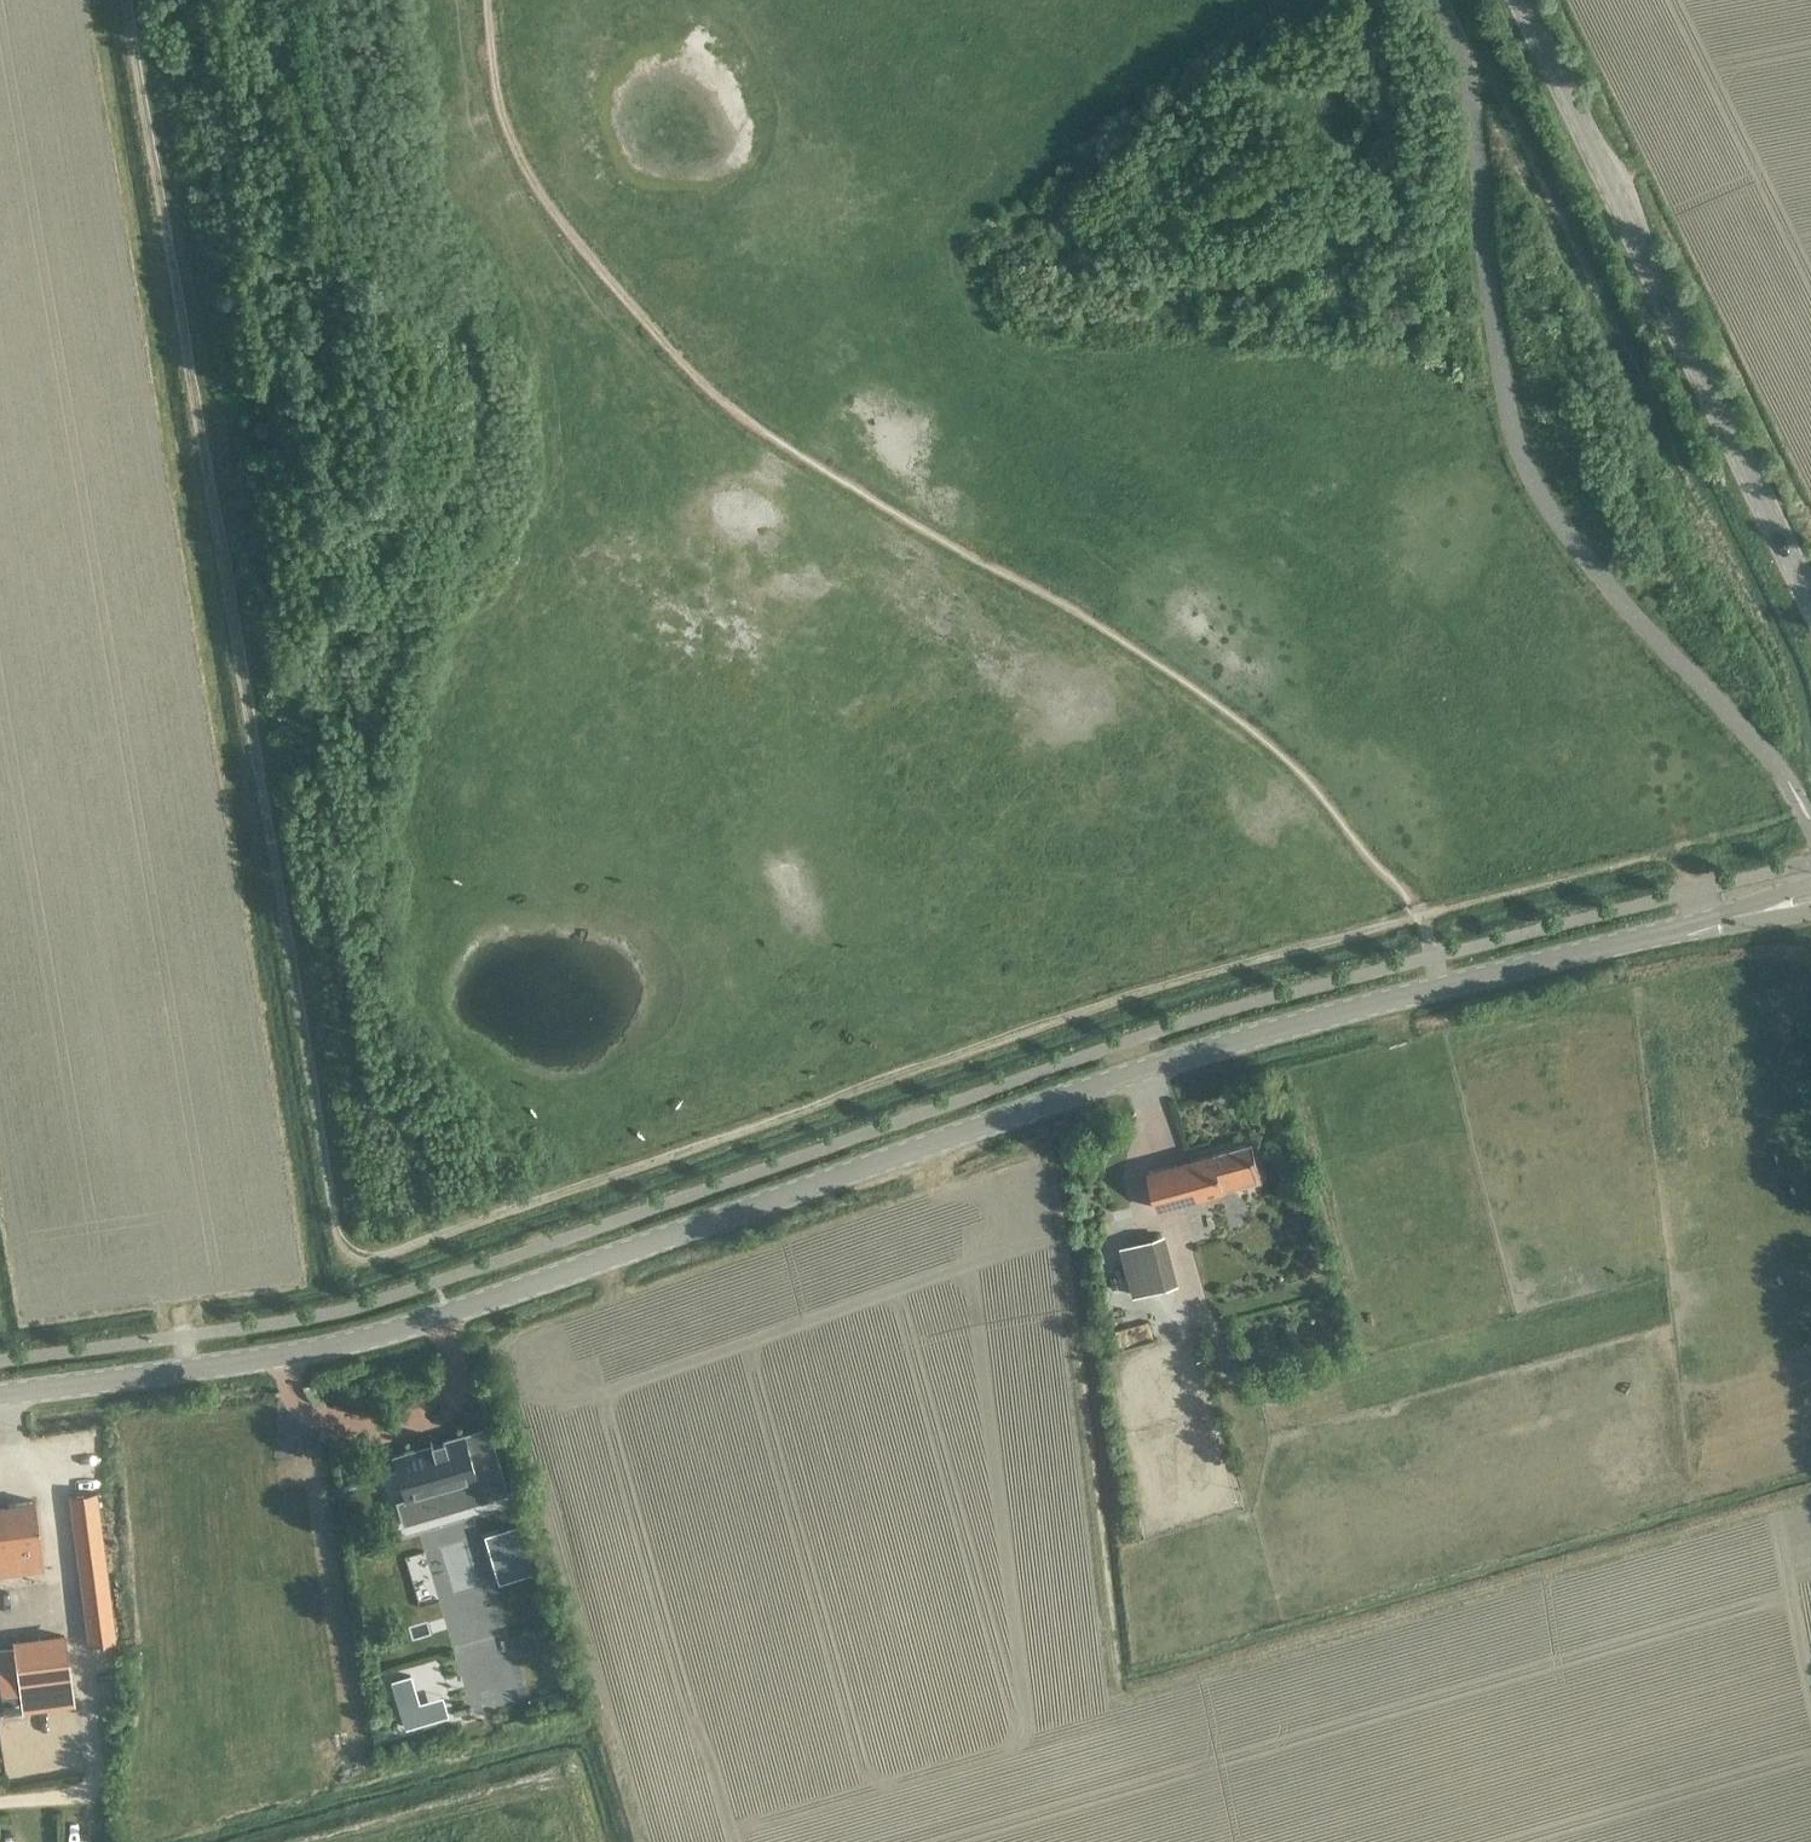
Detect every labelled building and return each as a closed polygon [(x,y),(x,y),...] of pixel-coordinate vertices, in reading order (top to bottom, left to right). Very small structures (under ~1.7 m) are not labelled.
[(1156,1207),(1261,1179),(1251,1141),(1146,1169),(1156,1207)] [(1133,1293),(1171,1283),(1158,1235),(1120,1245),(1133,1293)] [(412,1448),(390,1455),(404,1500),(423,1495),(425,1504),(457,1494),(460,1504),(481,1498),(478,1490),(504,1482),(492,1440),(467,1448),(463,1433),(429,1443),(431,1448),(413,1453),(412,1448)] [(87,1641),(114,1637),(95,1490),(68,1494),(87,1641)] [(43,1567),(34,1498),(0,1503),(0,1573),(43,1567)] [(516,1524),(497,1530),(511,1576),(529,1570),(516,1524)] [(23,1710),(72,1704),(63,1633),(14,1640),(23,1710)] [(409,1673),(390,1679),(404,1725),(423,1719),(409,1673)]
